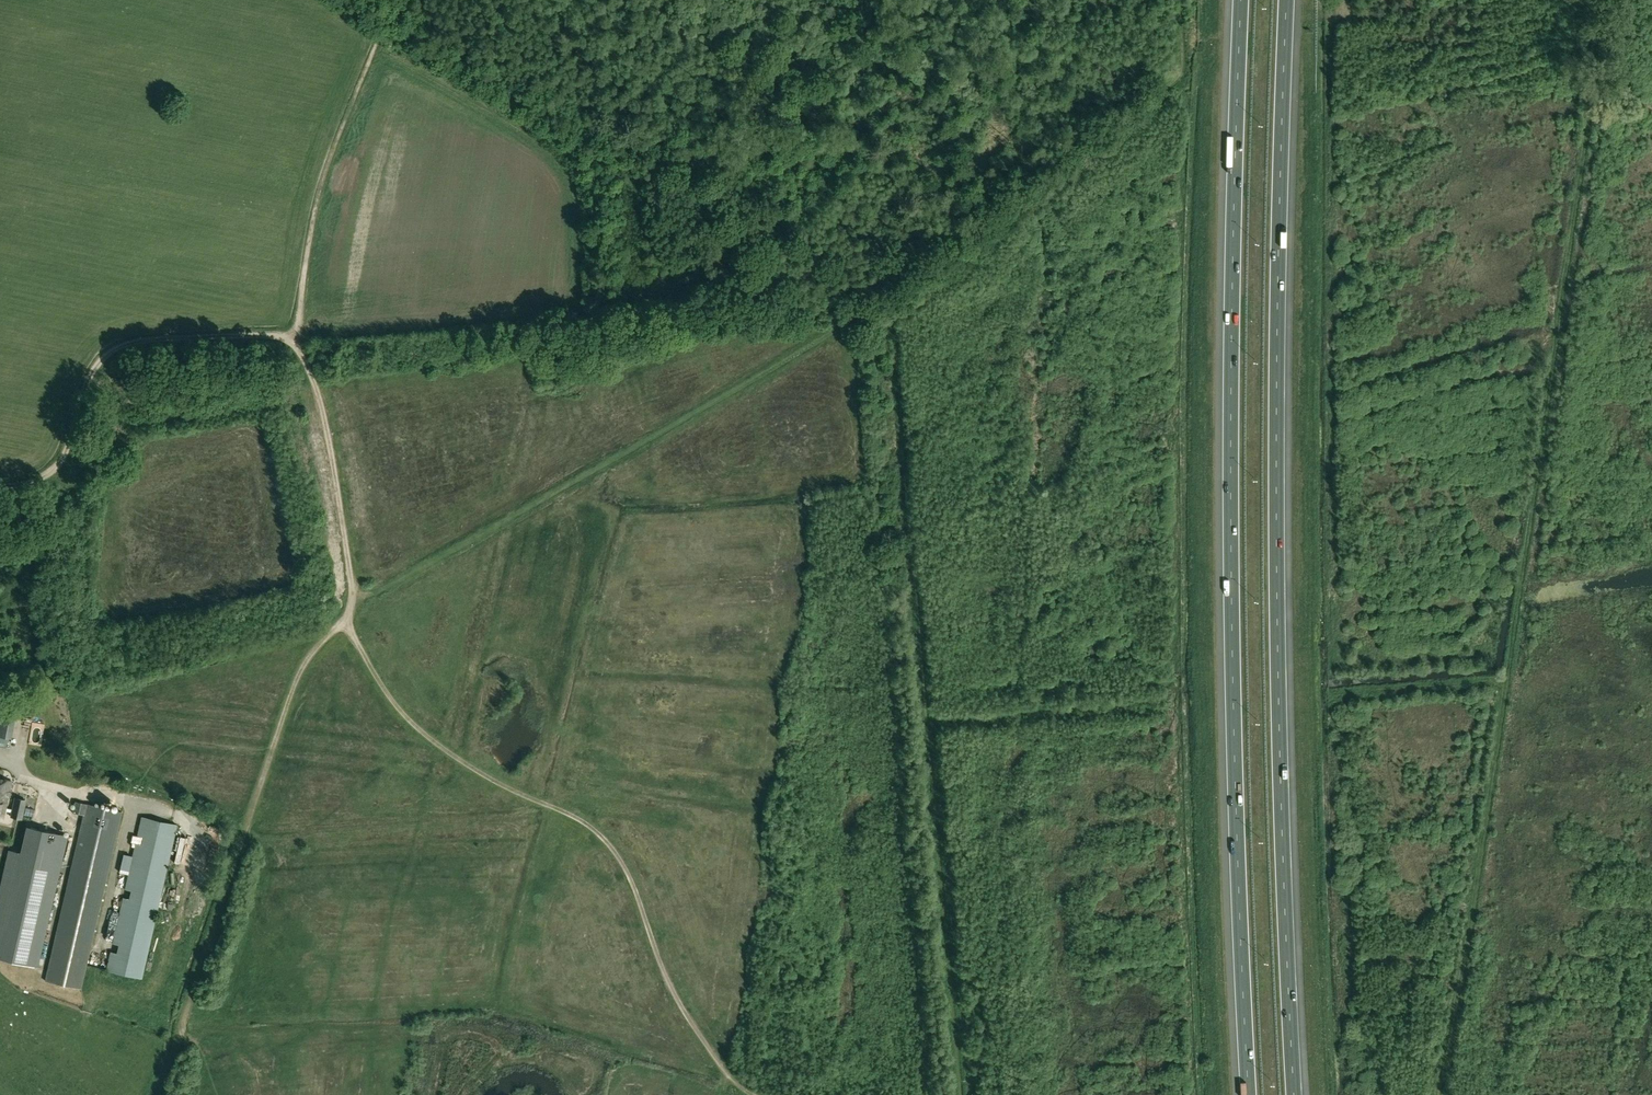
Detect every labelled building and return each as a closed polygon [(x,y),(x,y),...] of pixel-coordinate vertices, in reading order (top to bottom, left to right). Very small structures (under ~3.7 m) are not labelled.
[(338,612),(331,618),(336,624),(342,618),(338,612)] [(283,683),(280,692),(285,694),(288,685),(283,683)] [(16,714),(0,711),(0,736),(11,738),(16,714)] [(12,781),(0,779),(0,819),(3,820),(12,781)] [(22,820),(27,800),(14,797),(10,817),(22,820)] [(82,989),(122,812),(75,801),(72,812),(83,815),(45,980),(82,989)] [(116,953),(110,952),(106,970),(142,979),(177,825),(141,816),(137,837),(143,838),(141,847),(135,846),(125,891),(131,892),(128,902),(123,901),(113,944),(118,945),(116,953)] [(9,850),(0,891),(0,959),(39,967),(63,863),(69,836),(29,827),(23,853),(9,850)]
